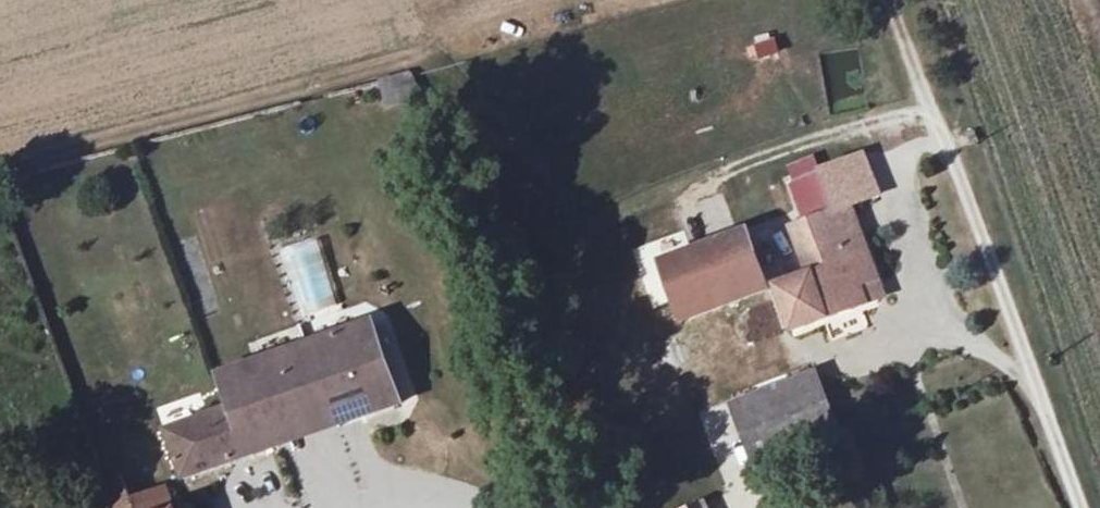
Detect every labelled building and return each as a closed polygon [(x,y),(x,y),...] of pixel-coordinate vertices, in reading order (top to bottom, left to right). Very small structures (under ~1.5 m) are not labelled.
[(409,74),(379,82),(388,109),(421,99),(409,74)] [(861,157),(819,174),(832,210),(846,204),(848,209),(877,197),(861,157)] [(819,174),(791,185),(806,219),(832,210),(819,174)] [(860,307),(853,289),(843,260),(865,252),(848,209),(846,204),(832,210),(806,219),(789,226),(807,274),(824,320),(860,307)] [(744,232),(713,243),(731,293),(762,281),(744,232)] [(713,243),(689,252),(708,302),(731,293),(713,243)] [(689,252),(657,265),(678,314),(708,302),(689,252)] [(876,281),(865,252),(843,260),(853,289),(876,281)] [(634,274),(653,323),(678,314),(657,265),(634,274)] [(773,286),(790,332),(824,320),(807,274),(773,286)] [(331,408),(356,399),(362,416),(400,402),(368,318),(305,341),(331,408)] [(165,430),(182,478),(279,444),(273,428),(331,408),(305,341),(216,375),(227,408),(165,430)] [(811,375),(730,401),(749,461),(830,436),(811,375)] [(337,424),(362,416),(356,399),(331,408),(337,424)] [(331,408),(273,428),(279,444),(337,424),(331,408)] [(124,472),(104,480),(115,507),(174,507),(167,488),(134,501),(124,472)]
